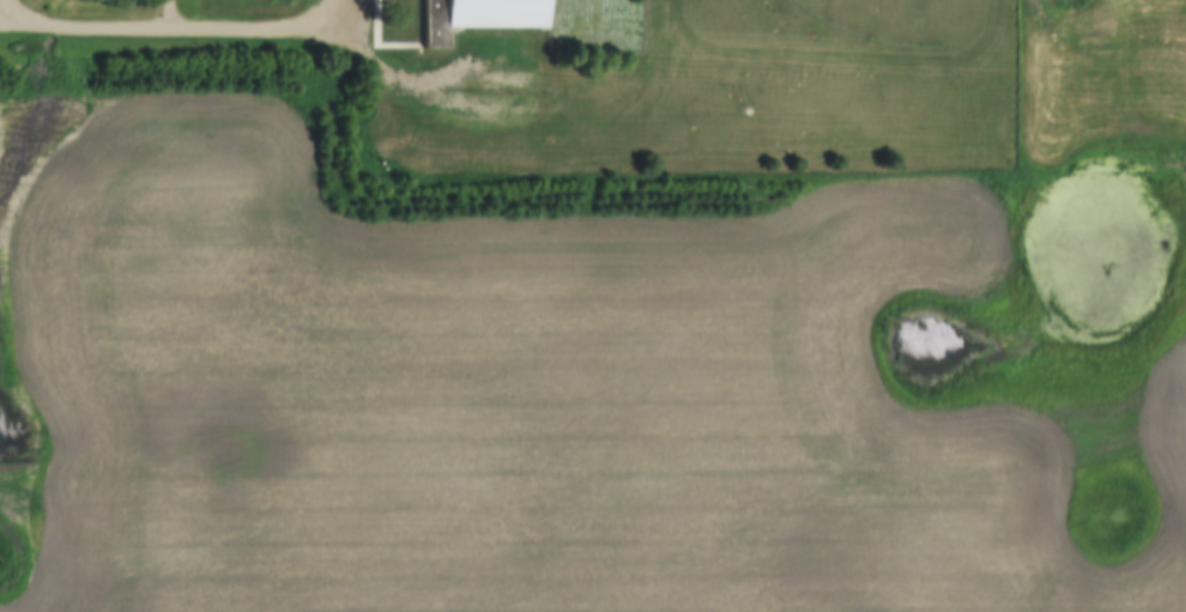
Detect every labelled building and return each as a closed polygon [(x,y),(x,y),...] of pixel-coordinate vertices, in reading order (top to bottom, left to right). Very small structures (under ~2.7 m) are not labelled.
[(422,50),(421,0),(544,0),(544,28),(447,29),(447,50),(422,50)]
